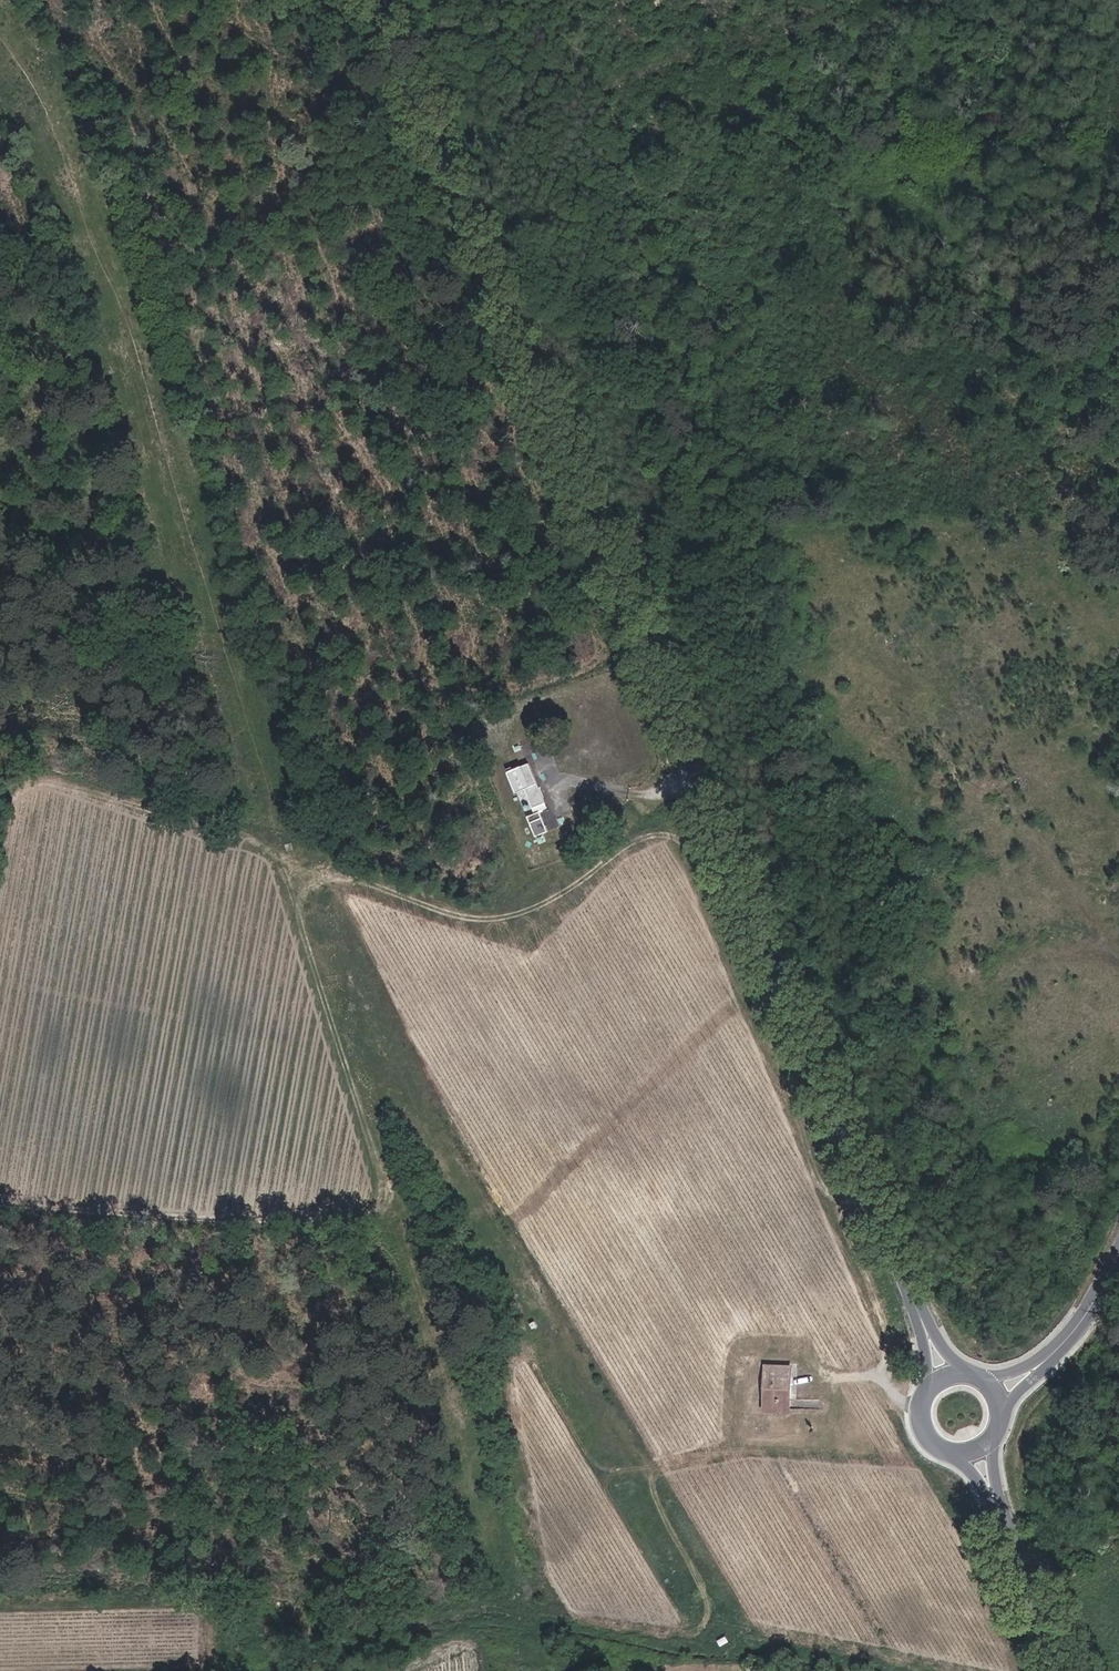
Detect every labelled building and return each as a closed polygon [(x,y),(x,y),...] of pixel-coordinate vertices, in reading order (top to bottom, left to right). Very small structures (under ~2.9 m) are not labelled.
[(531,794),(539,814),(552,808),(536,770),(515,778),(523,798),(531,794)] [(765,1362),(764,1403),(788,1404),(789,1363),(765,1362)] [(1091,1560),(1080,1564),(1084,1571),(1094,1567),(1091,1560)] [(727,1636),(717,1641),(720,1647),(730,1642),(727,1636)]
